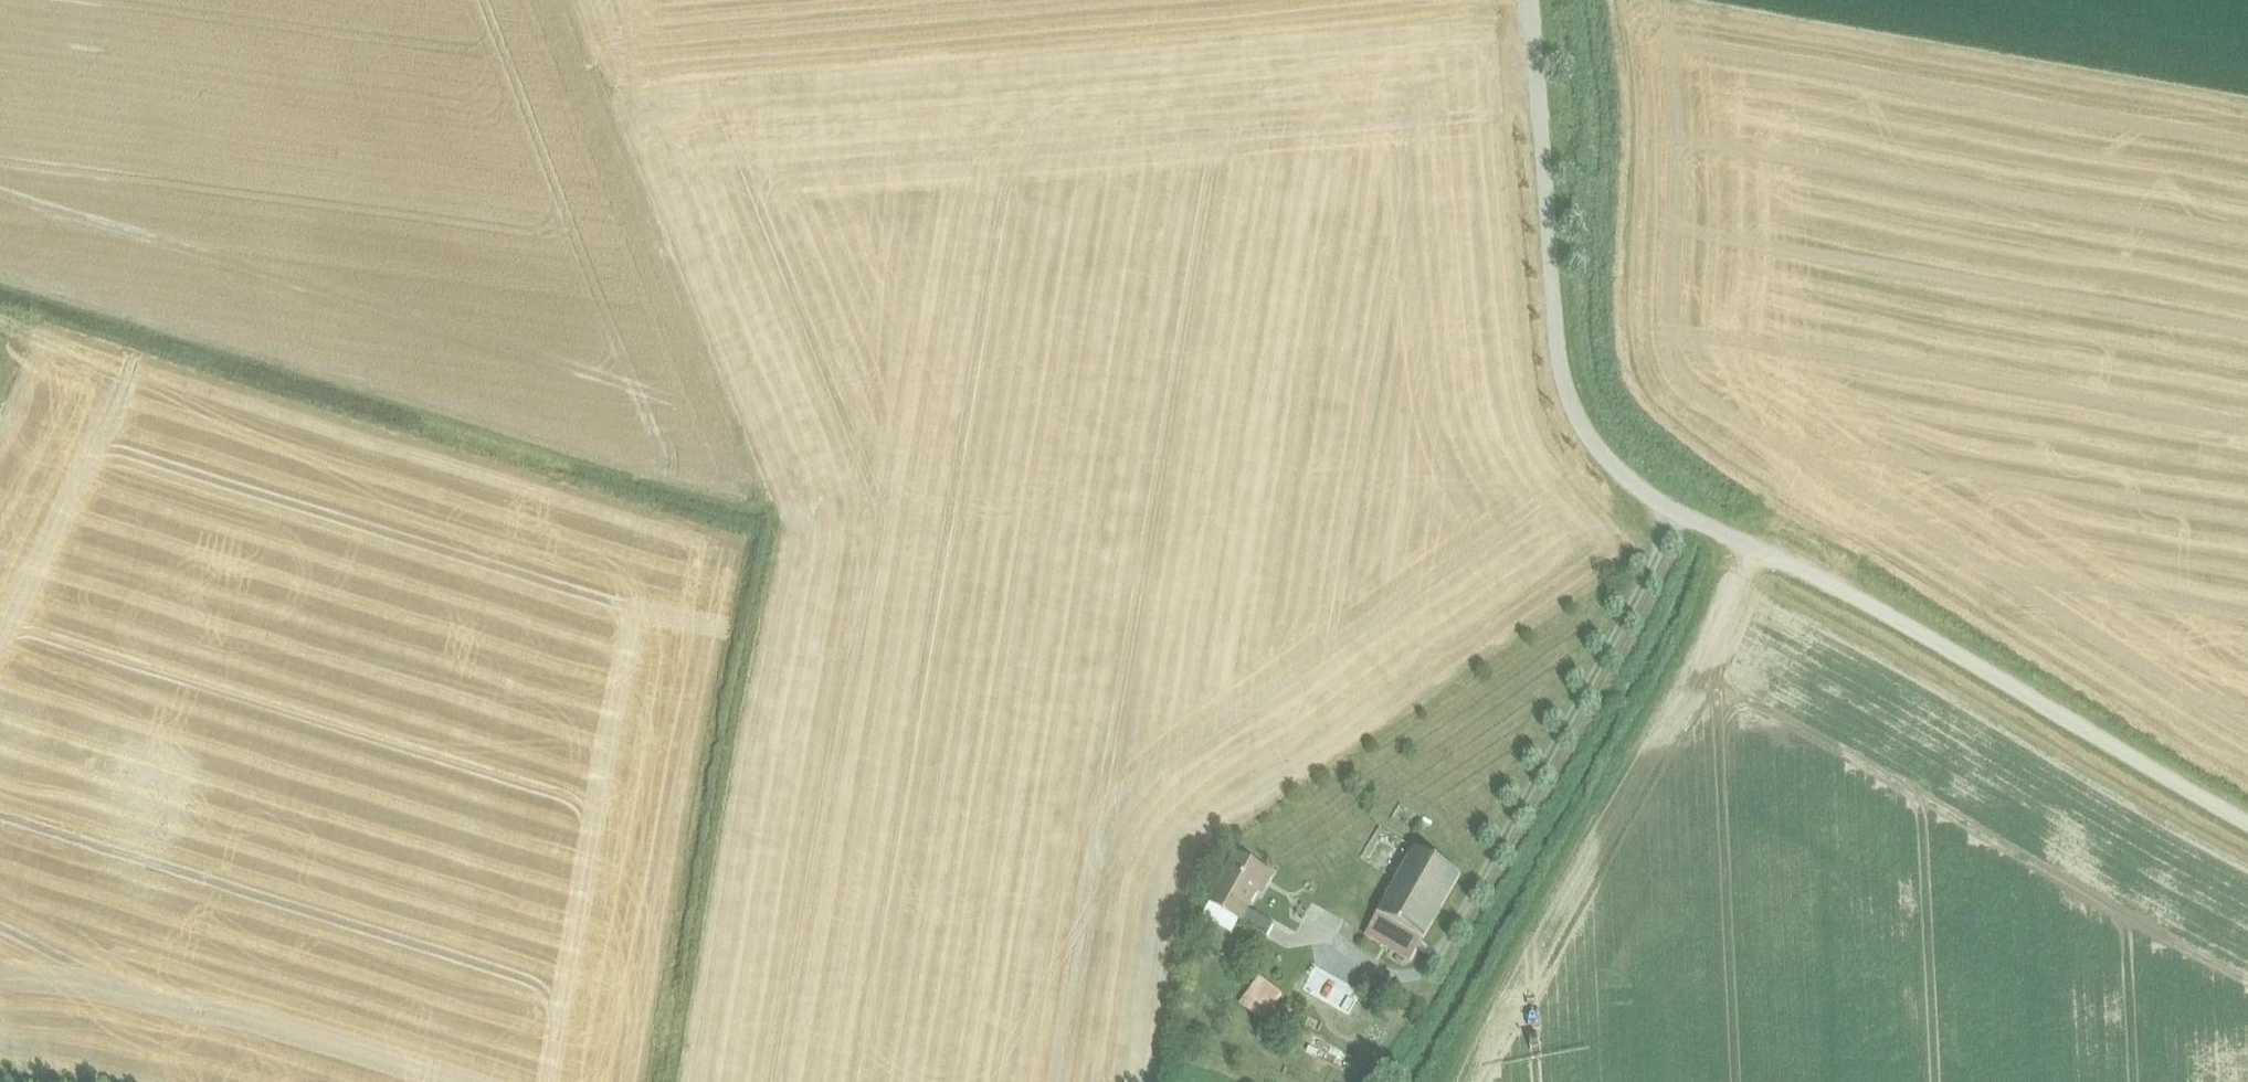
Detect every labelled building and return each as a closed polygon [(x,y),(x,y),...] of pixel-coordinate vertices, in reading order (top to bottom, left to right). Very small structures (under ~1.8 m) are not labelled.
[(1412,961),(1463,874),(1417,848),(1367,935),(1412,961)] [(1272,924),(1246,910),(1256,892),(1260,894),(1271,874),(1238,856),(1211,904),(1240,921),(1239,923),(1265,937),(1272,924)] [(1263,1021),(1283,996),(1261,978),(1241,1003),(1263,1021)]
